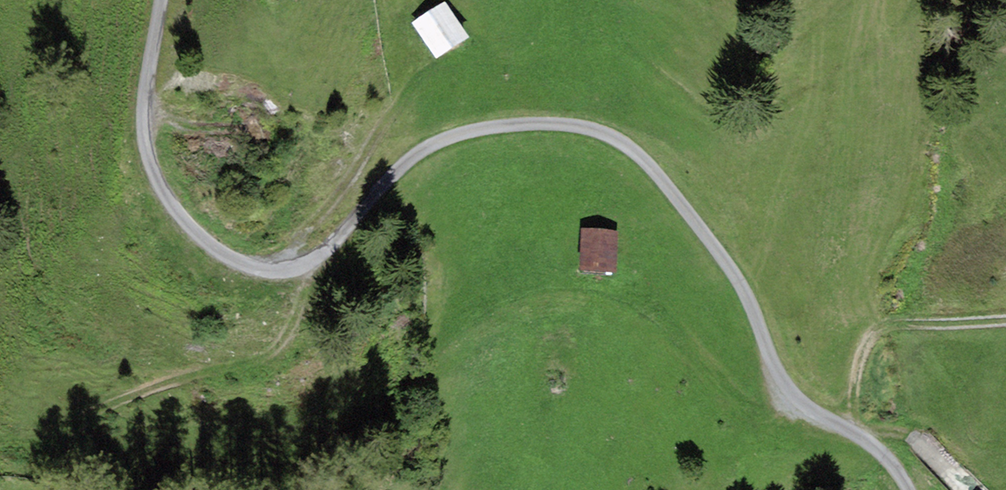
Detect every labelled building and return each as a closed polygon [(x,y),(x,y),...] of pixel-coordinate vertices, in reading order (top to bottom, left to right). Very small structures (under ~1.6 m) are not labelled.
[(443,7),(410,28),(432,64),(466,43),(443,7)] [(616,232),(581,230),(578,271),(613,273),(616,232)]
